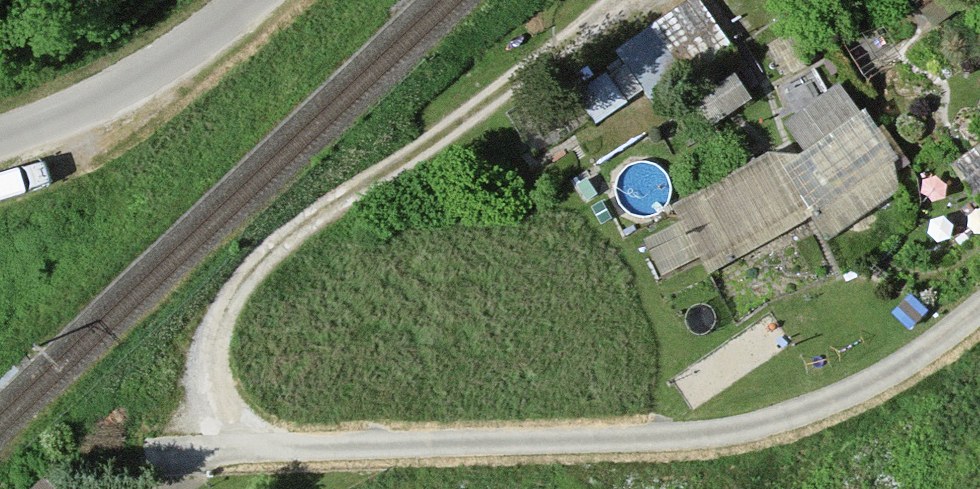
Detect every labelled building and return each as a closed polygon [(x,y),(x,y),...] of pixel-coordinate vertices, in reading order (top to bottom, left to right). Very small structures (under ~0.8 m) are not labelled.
[(697,0),(613,57),(623,72),(580,98),(595,122),(648,90),(654,100),(731,53),(697,0)] [(962,0),(923,0),(921,1),(934,25),(966,7),(962,0)] [(802,34),(770,50),(783,77),(815,61),(802,34)] [(734,80),(697,105),(713,129),(750,103),(734,80)] [(841,92),(787,129),(806,155),(861,117),(841,92)] [(682,230),(646,248),(660,279),(699,260),(709,275),(814,220),(831,236),(915,180),(865,114),(861,117),(806,155),(799,159),(769,161),(674,214),(682,230)] [(961,166),(979,191),(979,152),(961,166)]
